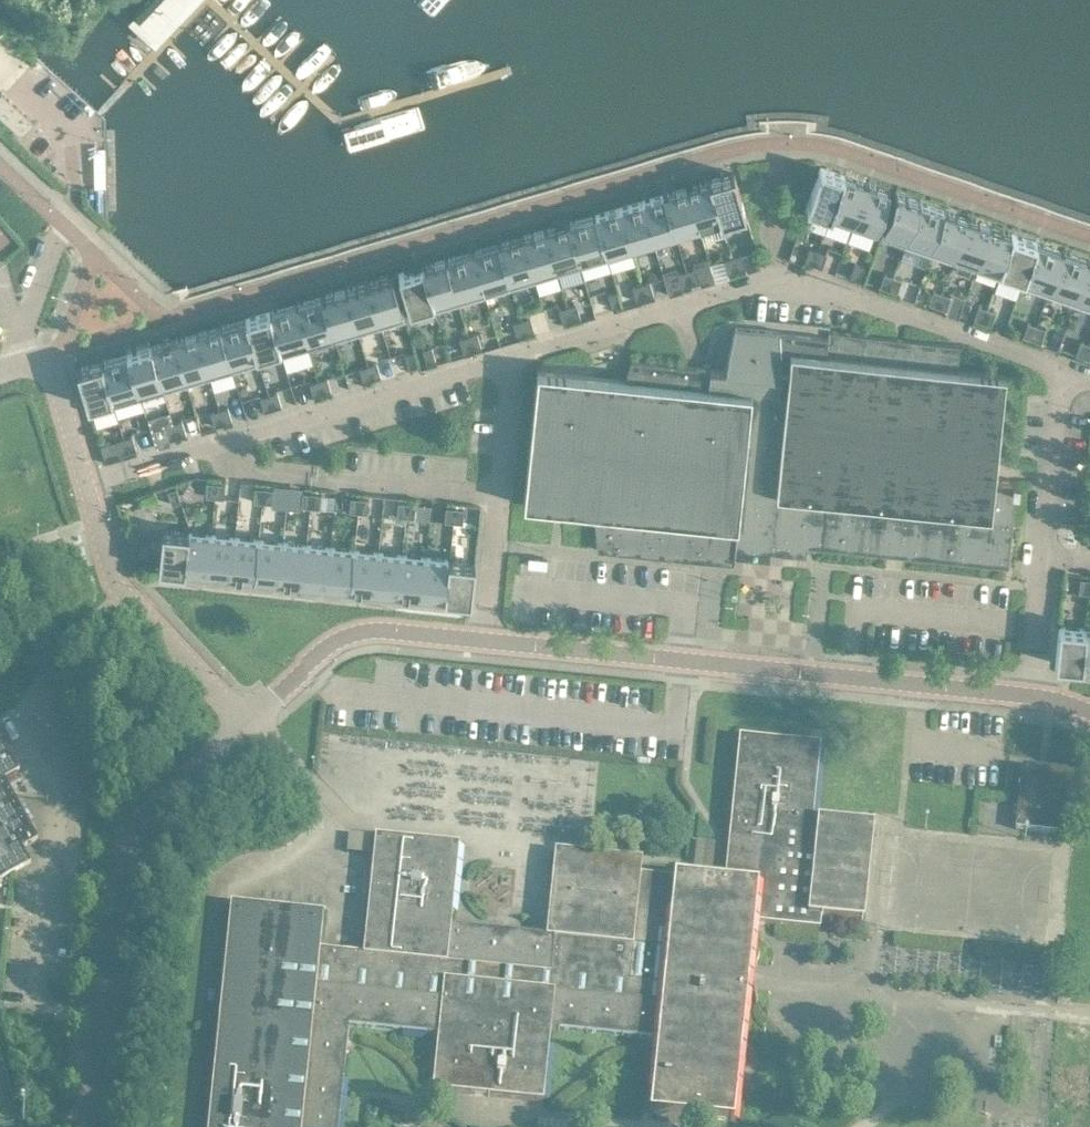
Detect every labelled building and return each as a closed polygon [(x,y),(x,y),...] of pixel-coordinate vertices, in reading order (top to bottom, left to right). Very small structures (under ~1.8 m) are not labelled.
[(154,46),(197,0),(147,0),(127,21),(148,41),(154,46)] [(1,94),(0,94),(0,118),(21,137),(34,124),(1,94)] [(827,221),(843,176),(819,168),(804,213),(827,221)] [(733,174),(709,181),(723,226),(746,219),(733,174)] [(850,229),(866,185),(843,176),(827,221),(850,229)] [(699,233),(723,226),(709,181),(686,188),(699,233)] [(889,193),(866,185),(850,229),(874,237),(889,193)] [(676,240),(699,233),(686,188),(663,195),(676,240)] [(903,246),(918,202),(894,194),(879,238),(903,246)] [(663,195),(639,202),(653,247),(676,240),(663,195)] [(629,254),(653,247),(639,202),(616,209),(629,254)] [(903,246),(928,255),(943,211),(919,203),(903,246)] [(616,209),(593,216),(606,261),(629,254),(616,209)] [(943,211),(928,255),(952,263),(967,219),(943,211)] [(593,216),(568,223),(582,268),(606,261),(593,216)] [(967,219),(952,263),(956,264),(954,271),(968,276),(971,269),(976,271),(991,228),(967,219)] [(544,231),(558,275),(582,268),(568,223),(544,231)] [(991,228),(976,271),(1000,280),(1015,236),(991,228)] [(533,283),(558,275),(544,231),(520,238),(533,283)] [(1015,236),(1000,280),(1024,288),(1039,245),(1015,236)] [(496,245),(509,290),(533,283),(520,238),(496,245)] [(496,245),(472,252),(485,297),(509,290),(496,245)] [(1039,245),(1024,288),(1049,296),(1064,253),(1039,245)] [(812,266),(817,251),(808,248),(803,262),(812,266)] [(817,251),(812,266),(821,269),(826,255),(817,251)] [(461,304),(485,297),(472,252),(448,260),(461,304)] [(1064,253),(1049,296),(1073,305),(1088,261),(1064,253)] [(741,255),(732,258),(736,272),(745,269),(741,255)] [(727,275),(736,272),(732,258),(723,260),(727,275)] [(423,267),(437,311),(461,304),(448,260),(423,267)] [(1073,305),(1089,311),(1089,262),(1088,261),(1073,305)] [(863,268),(854,264),(849,278),(859,282),(863,268)] [(437,311),(423,267),(398,274),(411,318),(437,311)] [(686,271),(690,286),(699,283),(695,269),(686,271)] [(690,286),(686,271),(677,274),(681,288),(690,286)] [(883,274),(879,288),(887,291),(892,277),(883,274)] [(391,276),(367,283),(381,328),(404,321),(391,276)] [(892,277),(887,291),(896,294),(901,280),(892,277)] [(649,282),(640,285),(644,299),(653,296),(649,282)] [(358,334),(381,328),(367,283),(344,290),(358,334)] [(635,302),(644,299),(640,285),(631,288),(635,302)] [(344,290),(322,297),(335,341),(358,334),(344,290)] [(933,291),(928,305),(936,308),(941,294),(933,291)] [(620,306),(616,292),(607,295),(611,309),(620,306)] [(941,294),(936,308),(945,311),(950,297),(941,294)] [(335,341),(322,297),(295,305),(308,349),(335,341)] [(575,304),(566,307),(571,321),(580,318),(575,304)] [(295,305),(268,313),(281,357),(308,349),(295,305)] [(982,323),(986,309),(978,306),(973,320),(982,323)] [(562,324),(571,321),(566,307),(557,310),(562,324)] [(986,309),(982,323),(990,326),(995,312),(986,309)] [(268,313),(245,320),(258,364),(281,357),(268,313)] [(521,321),(525,335),(534,332),(530,318),(521,321)] [(245,320),(218,328),(232,372),(258,364),(245,320)] [(516,337),(525,335),(521,321),(512,323),(516,337)] [(1031,340),(1035,326),(1027,323),(1022,337),(1031,340)] [(1035,326),(1031,340),(1039,343),(1044,329),(1035,326)] [(624,380),(558,373),(536,371),(523,506),(593,513),(596,551),(733,565),(735,549),(805,556),(806,546),(902,556),(1007,567),(1014,491),(1016,491),(1017,482),(1012,482),(992,480),(1004,374),(956,368),(959,346),(850,334),(831,333),(828,332),(827,338),(779,334),(779,332),(734,327),(724,371),(630,361),(624,380)] [(218,328),(196,335),(209,379),(232,372),(218,328)] [(467,336),(471,351),(480,348),(476,334),(467,336)] [(173,341),(186,386),(209,379),(196,335),(173,341)] [(471,351),(467,336),(458,339),(463,353),(471,351)] [(173,341),(150,348),(163,392),(186,386),(173,341)] [(1084,359),(1088,345),(1080,342),(1075,356),(1084,359)] [(426,364),(435,362),(431,347),(421,350),(426,364)] [(140,399),(163,392),(150,348),(127,355),(140,399)] [(408,369),(417,367),(413,352),(404,355),(408,369)] [(127,355),(100,363),(113,407),(140,399),(127,355)] [(89,414),(113,407),(100,363),(76,370),(89,414)] [(367,366),(371,380),(380,378),(376,364),(367,366)] [(371,380),(367,366),(358,369),(362,383),(371,380)] [(317,381),(322,395),(331,393),(326,378),(317,381)] [(322,395),(317,381),(308,384),(313,398),(322,395)] [(273,410),(281,407),(277,393),(268,396),(273,410)] [(264,412),(273,410),(268,396),(260,398),(264,412)] [(222,425),(231,422),(227,408),(218,411),(222,425)] [(222,425),(218,411),(209,413),(213,428),(222,425)] [(172,424),(177,439),(186,436),(181,422),(172,424)] [(177,439),(172,424),(163,427),(168,441),(177,439)] [(127,453),(136,451),(132,436),(123,439),(127,453)] [(127,453),(123,439),(114,442),(118,456),(127,453)] [(214,498),(216,484),(207,483),(205,497),(214,498)] [(223,499),(225,485),(216,484),(214,498),(223,499)] [(167,491),(171,505),(180,503),(176,488),(167,491)] [(262,503),(263,489),(254,488),(253,502),(262,503)] [(271,504),(273,490),(263,489),(262,503),(271,504)] [(310,508),(311,494),(302,493),(301,507),(310,508)] [(319,509),(320,495),(311,494),(310,508),(319,509)] [(358,513),(359,499),(350,498),(348,512),(358,513)] [(366,514),(368,500),(359,499),(358,513),(366,514)] [(405,518),(407,504),(397,503),(396,517),(405,518)] [(414,519),(416,505),(407,504),(405,518),(414,519)] [(443,522),(453,523),(454,509),(445,508),(443,522)] [(454,509),(453,523),(462,524),(463,510),(454,509)] [(161,531),(157,569),(181,571),(185,533),(161,531)] [(206,574),(210,536),(186,533),(182,571),(206,574)] [(230,576),(234,538),(210,536),(206,574),(230,576)] [(254,579),(258,541),(234,538),(230,576),(254,579)] [(278,581),(282,543),(258,541),(254,579),(278,581)] [(302,584),(306,546),(282,543),(278,581),(302,584)] [(330,548),(306,546),(302,584),(326,586),(330,548)] [(350,589),(354,551),(330,548),(326,586),(350,589)] [(377,553),(354,551),(350,589),(373,591),(377,553)] [(397,593),(401,556),(377,553),(373,591),(397,593)] [(421,596),(425,558),(401,556),(397,593),(421,596)] [(449,560),(425,558),(421,596),(445,598),(449,560)] [(470,601),(474,563),(449,560),(445,598),(470,601)] [(1079,579),(1078,594),(1087,594),(1088,580),(1079,579)] [(1058,627),(1054,664),(1079,667),(1083,629),(1058,627)] [(1079,667),(1089,668),(1089,630),(1083,629),(1079,667)] [(206,1126),(337,1126),(349,1021),(437,1029),(433,1086),(542,1096),(550,1021),(656,1029),(649,1105),(733,1112),(754,918),(821,922),(822,908),(865,911),(874,813),(863,813),(842,811),(815,809),(815,804),(821,737),(739,728),(728,832),(726,867),(716,867),(695,866),(695,863),(673,863),(673,870),(640,869),(641,853),(553,844),(545,929),(450,920),(457,836),(376,828),(363,946),(319,943),(322,906),(231,896),(206,1126)] [(30,861),(22,846),(37,837),(3,776),(19,768),(0,734),(0,877),(30,861)] [(364,740),(358,804),(550,823),(555,773),(560,774),(561,763),(524,759),(524,761),(492,758),(493,753),(364,740)] [(355,913),(332,910),(330,919),(330,926),(352,929),(355,913)]
